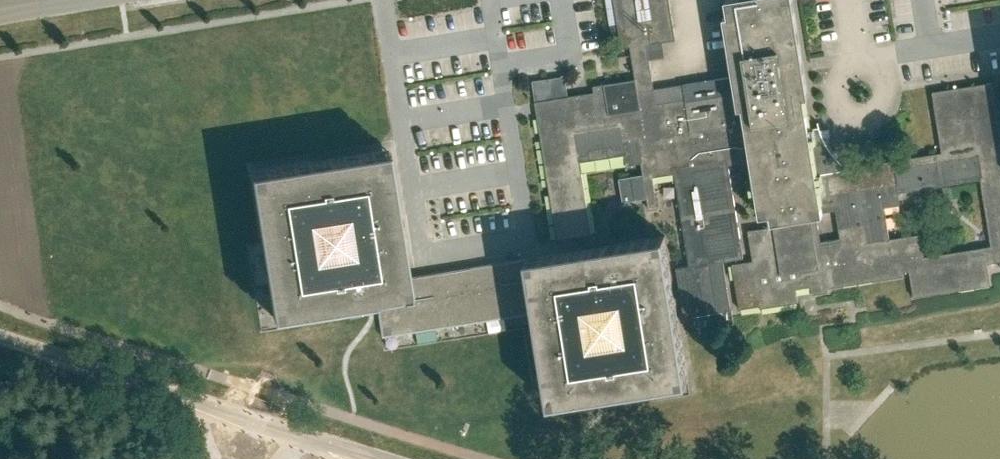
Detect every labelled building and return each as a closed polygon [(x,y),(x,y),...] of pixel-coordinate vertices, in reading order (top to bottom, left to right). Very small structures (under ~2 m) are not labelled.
[(993,83),(959,89),(954,90),(933,93),(943,154),(847,169),(842,170),(841,165),(843,164),(840,160),(837,157),(834,153),(831,149),(828,145),(826,141),(824,138),(823,135),(821,131),(820,128),(809,130),(804,131),(788,38),(781,0),(725,0),(727,13),(724,14),(729,48),(734,75),(637,91),(635,78),(605,83),(599,84),(593,85),(594,92),(568,96),(562,97),(535,101),(535,102),(535,103),(537,113),(557,239),(567,237),(583,235),(584,239),(593,247),(604,246),(591,235),(591,233),(580,162),(626,154),(627,164),(641,162),(649,212),(658,211),(652,176),(674,173),(688,259),(689,265),(676,267),(684,317),(731,309),(723,261),(743,258),(728,164),(753,160),(758,159),(769,226),(748,229),(753,260),(732,263),(736,287),(739,308),(760,305),(761,308),(798,302),(794,279),(824,274),(826,289),(841,287),(910,276),(913,298),(991,286),(989,278),(987,263),(999,261),(999,127),(993,83)] [(669,0),(623,0),(630,46),(675,39),(669,0)] [(559,77),(532,81),(536,101),(562,97),(559,77)] [(550,403),(597,396),(603,395),(606,395),(607,394),(687,382),(688,382),(678,318),(670,268),(665,236),(604,246),(593,247),(527,258),(408,277),(399,216),(393,217),(383,156),(311,167),(310,161),(250,170),(261,241),(261,242),(261,243),(273,316),(364,302),(365,302),(373,300),(378,300),(384,337),(536,313),(550,402),(550,403)]
